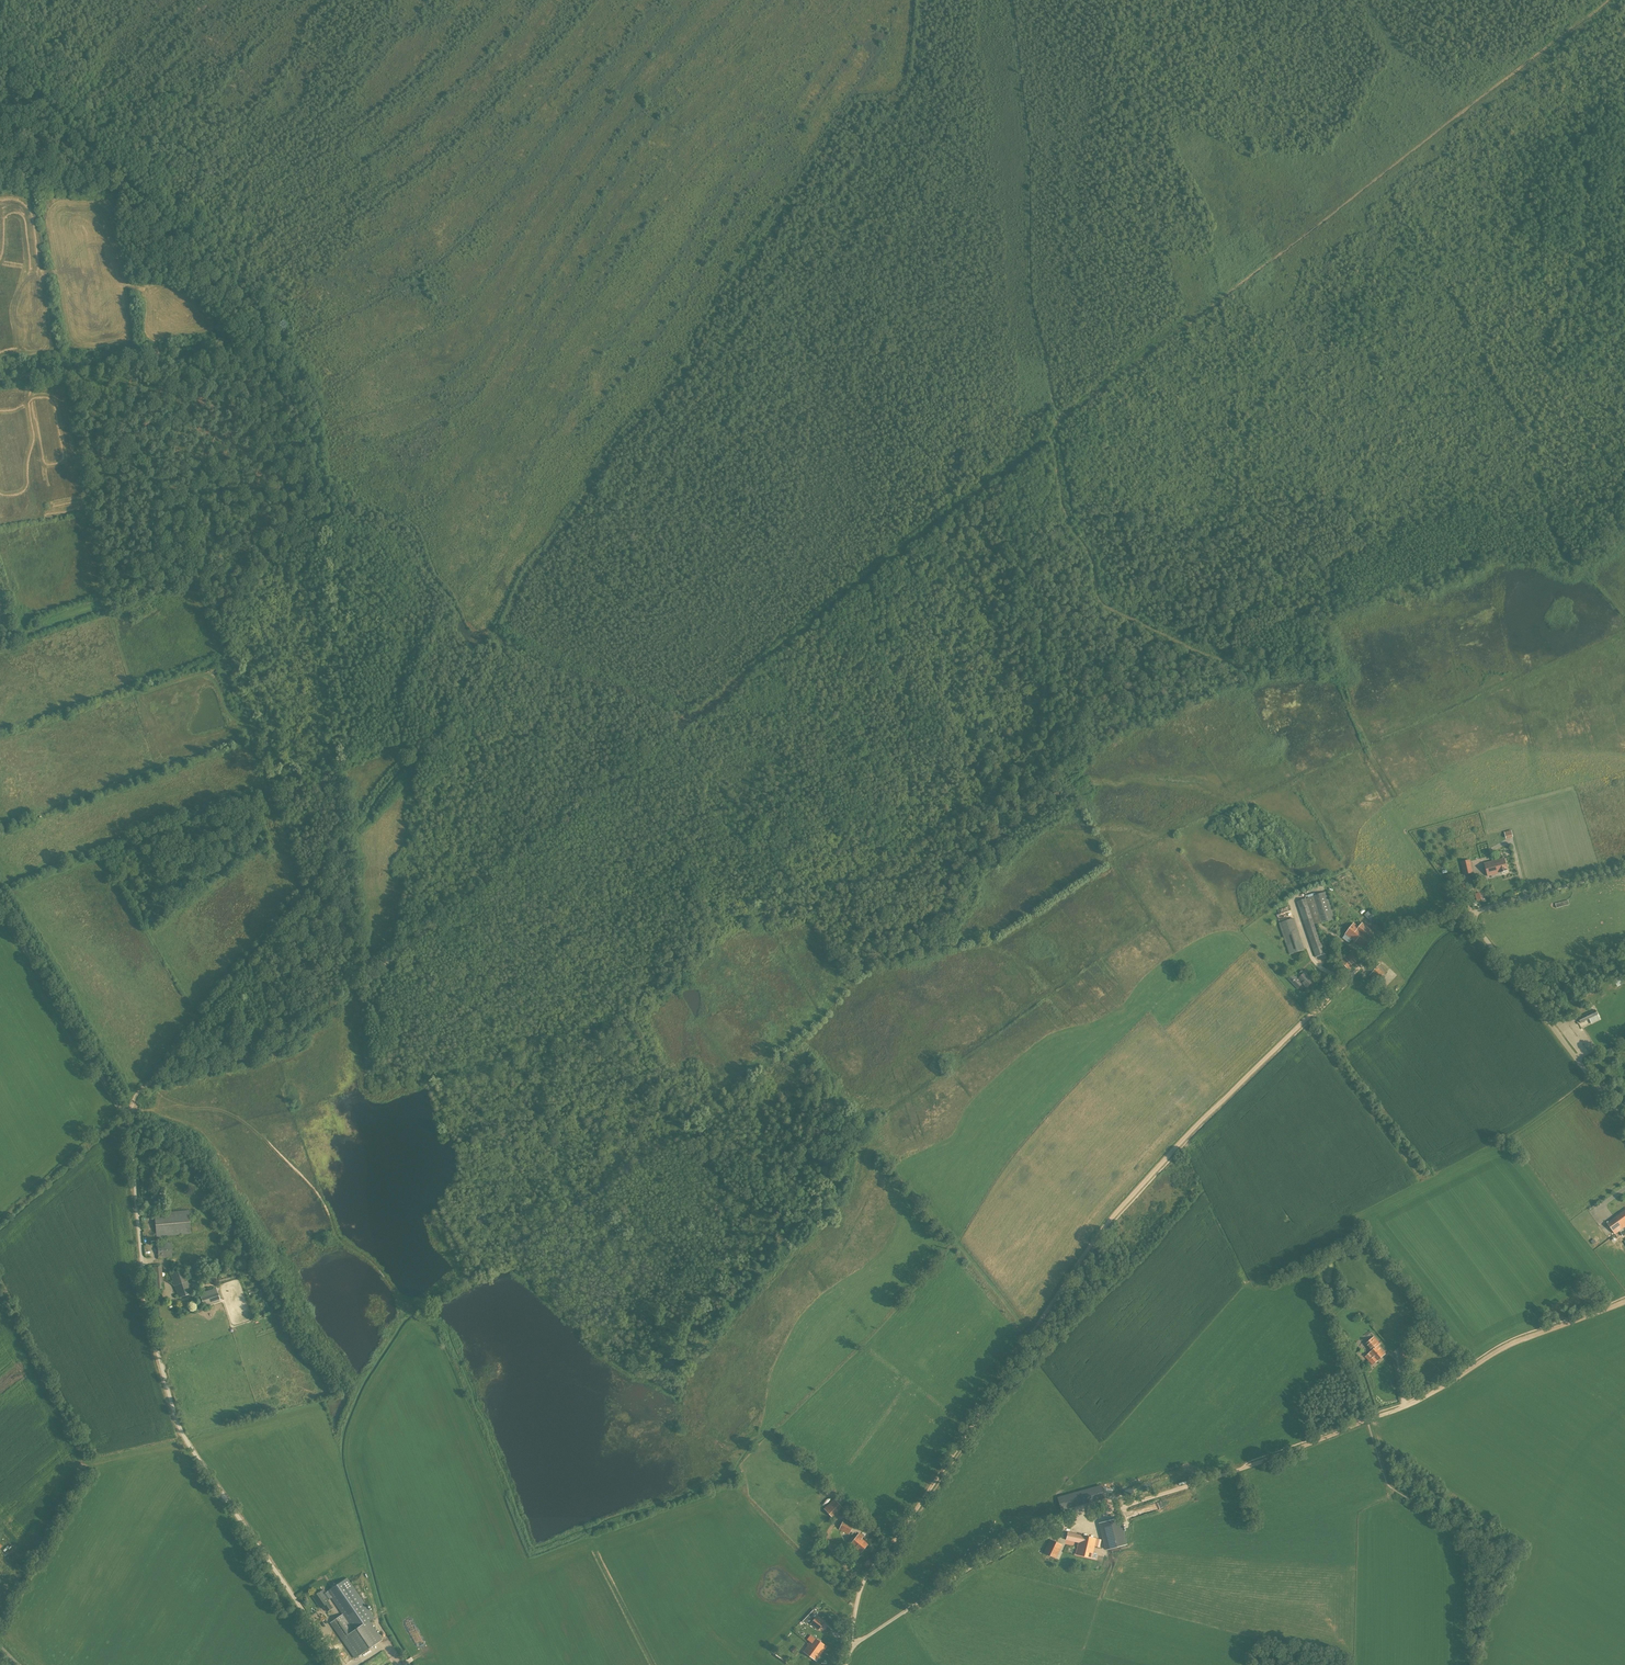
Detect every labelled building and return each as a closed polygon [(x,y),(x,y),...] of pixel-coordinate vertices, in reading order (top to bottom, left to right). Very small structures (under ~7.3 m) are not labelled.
[(1513,837),(1511,830),(1504,832),(1506,839),(1513,837)] [(1504,858),(1493,861),(1495,870),(1499,869),(1500,873),(1508,871),(1504,858)] [(1495,870),(1493,861),(1484,863),(1488,876),(1500,873),(1499,869),(1495,870)] [(1470,864),(1462,865),(1464,875),(1472,873),(1470,864)] [(1455,885),(1460,893),(1467,889),(1461,881),(1455,885)] [(1326,892),(1307,898),(1316,925),(1321,924),(1335,919),(1326,892)] [(1316,925),(1307,898),(1297,902),(1299,908),(1315,957),(1326,953),(1316,925)] [(1555,903),(1556,908),(1569,905),(1568,900),(1555,903)] [(1365,914),(1372,922),(1377,918),(1370,910),(1365,914)] [(1294,918),(1279,923),(1290,955),(1305,950),(1294,918)] [(1354,923),(1346,934),(1365,949),(1376,934),(1362,923),(1359,927),(1354,923)] [(1340,961),(1346,967),(1350,963),(1353,966),(1362,957),(1354,949),(1340,961)] [(1367,977),(1373,983),(1375,981),(1376,983),(1382,989),(1387,984),(1381,978),(1388,971),(1380,964),(1367,977)] [(1311,977),(1309,976),(1305,972),(1304,973),(1302,971),(1298,975),(1300,977),(1298,979),(1307,988),(1314,981),(1310,978),(1311,977)] [(1622,978),(1615,981),(1617,987),(1624,983),(1622,978)] [(1579,1019),(1581,1025),(1599,1017),(1596,1011),(1579,1019)] [(157,1236),(191,1234),(189,1210),(155,1213),(157,1236)] [(1617,1219),(1609,1225),(1615,1234),(1623,1228),(1617,1219)] [(158,1259),(216,1254),(214,1238),(157,1243),(158,1259)] [(151,1290),(164,1289),(162,1266),(150,1267),(151,1290)] [(175,1286),(188,1281),(184,1269),(170,1274),(175,1286)] [(175,1286),(179,1298),(192,1293),(188,1281),(175,1286)] [(217,1290),(210,1292),(210,1290),(199,1294),(203,1306),(220,1300),(218,1295),(220,1294),(218,1290),(217,1290)] [(1373,1365),(1386,1354),(1378,1345),(1380,1344),(1374,1337),(1366,1344),(1372,1350),(1369,1353),(1370,1355),(1367,1358),(1373,1365)] [(1403,1346),(1400,1346),(1399,1346),(1401,1364),(1408,1363),(1406,1345),(1403,1346)] [(1104,1498),(1100,1485),(1057,1497),(1061,1510),(1104,1498)] [(841,1506),(834,1499),(824,1509),(831,1516),(841,1506)] [(1100,1523),(1106,1549),(1126,1544),(1121,1523),(1124,1523),(1122,1517),(1100,1523)] [(839,1530),(849,1534),(853,1525),(844,1520),(839,1530)] [(1068,1532),(1066,1539),(1078,1542),(1077,1546),(1079,1546),(1077,1554),(1091,1558),(1093,1550),(1096,1538),(1068,1532)] [(868,1544),(862,1539),(863,1537),(859,1533),(851,1544),(861,1552),(868,1544)] [(1062,1545),(1050,1539),(1048,1543),(1043,1553),(1056,1558),(1062,1545)] [(374,1618),(347,1578),(323,1594),(321,1591),(313,1597),(321,1608),(323,1606),(327,1612),(333,1608),(328,1600),(332,1598),(343,1614),(331,1623),(355,1658),(382,1639),(369,1621),(374,1618)] [(815,1608),(804,1620),(808,1624),(819,1612),(815,1608)] [(817,1615),(810,1624),(818,1630),(825,1621),(817,1615)] [(814,1637),(804,1651),(816,1661),(827,1646),(814,1637)]
